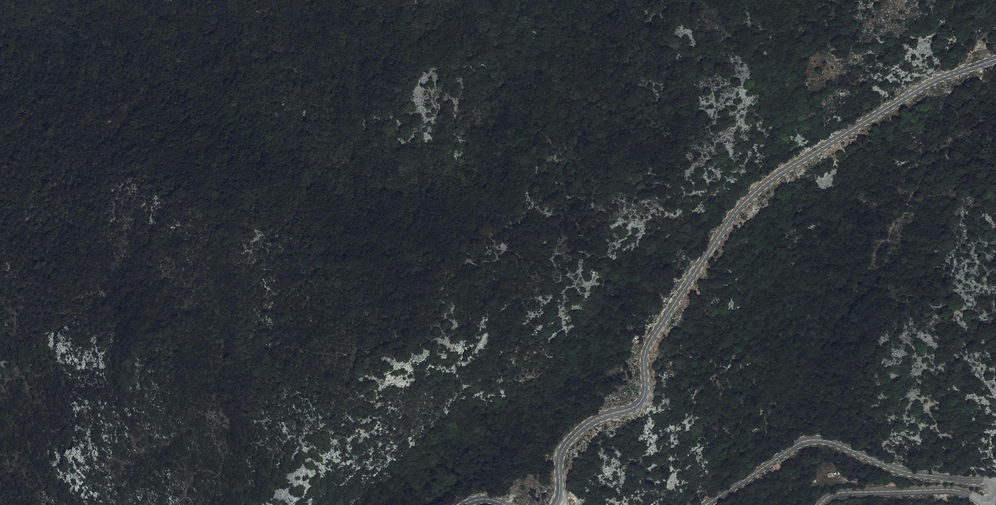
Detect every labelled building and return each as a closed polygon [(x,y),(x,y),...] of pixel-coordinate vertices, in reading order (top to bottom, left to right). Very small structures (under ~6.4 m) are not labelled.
[(824,459),(824,460),(826,462),(827,463),(829,464),(831,464),(831,466),(836,465),(836,466),(842,464),(842,462),(841,461),(836,462),(837,461),(838,459),(838,457),(839,456),(838,454),(837,452),(836,451),(835,450),(833,449),(831,449),(829,449),(828,450),(826,451),(825,452),(824,453),(823,455),(823,457),(824,459)]
